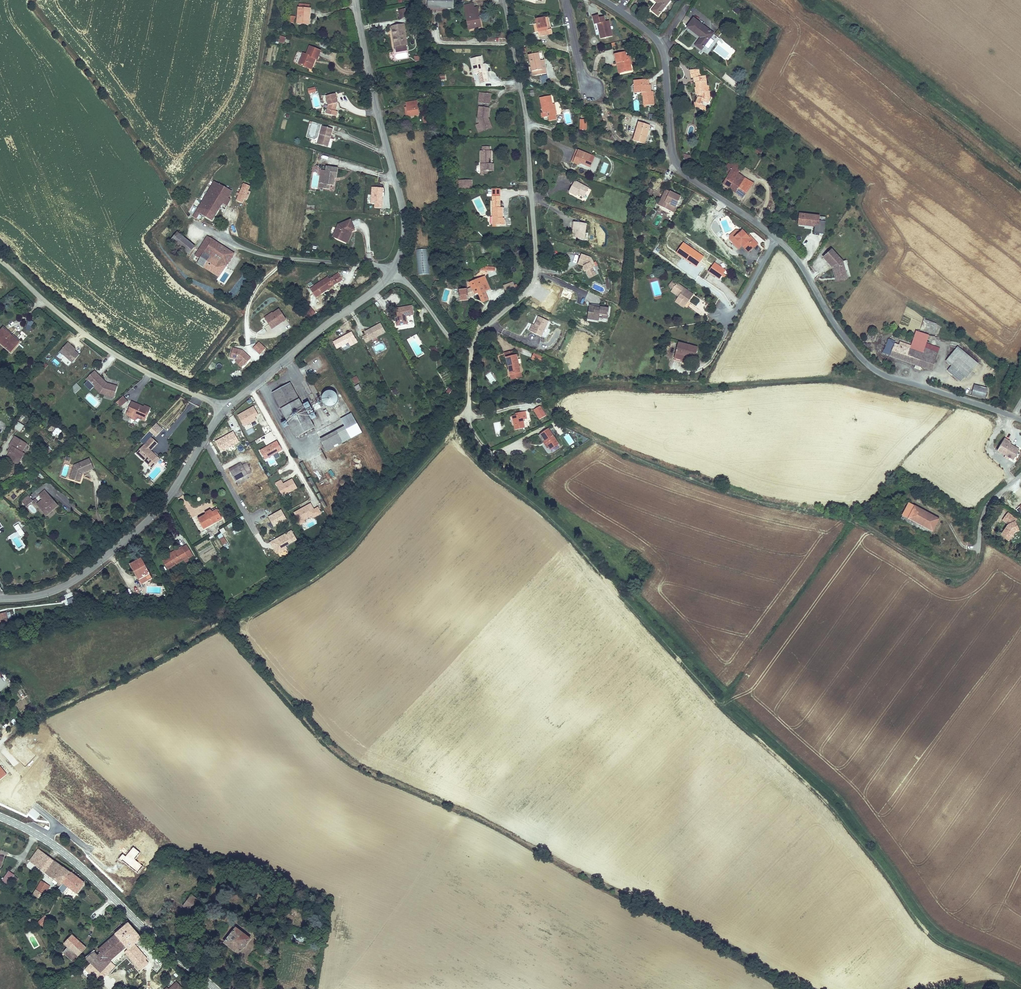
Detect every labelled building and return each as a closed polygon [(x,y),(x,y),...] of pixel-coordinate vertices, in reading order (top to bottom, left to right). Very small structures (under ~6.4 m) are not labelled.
[(673,3),(670,0),(652,0),(659,7),(654,13),(660,18),(673,3)] [(298,25),(309,25),(309,18),(312,18),(312,10),(311,10),(311,4),(300,3),(298,25)] [(464,12),(468,32),(472,32),(474,38),(481,36),(478,15),(476,15),(475,10),(464,12)] [(400,21),(406,19),(406,13),(405,12),(398,13),(400,21)] [(545,29),(543,17),(532,19),(536,38),(549,34),(548,29),(545,29)] [(612,40),(608,23),(604,24),(603,17),(599,18),(599,17),(591,18),(593,27),(596,26),(600,43),(612,40)] [(702,53),(715,36),(695,20),(688,29),(701,40),(695,48),(702,53)] [(409,47),(406,28),(392,31),(396,54),(410,52),(409,47)] [(298,64),(308,68),(312,58),(314,58),(316,59),(319,51),(309,47),(306,55),(302,54),(298,64)] [(473,71),(474,77),(482,76),(481,69),(480,69),(478,62),(477,54),(467,56),(469,70),(473,71)] [(544,74),(544,71),(540,71),(537,62),(536,54),(526,56),(532,78),(544,74)] [(613,58),(615,68),(619,67),(620,76),(631,74),(629,64),(626,64),(624,56),(613,58)] [(691,81),(698,79),(696,71),(687,73),(689,81),(691,81)] [(703,78),(698,79),(691,81),(692,86),(694,86),(696,91),(694,91),(695,98),(698,98),(698,99),(695,106),(703,109),(704,106),(707,107),(710,101),(707,95),(705,89),(703,78)] [(649,97),(648,93),(648,86),(646,87),(645,81),(637,82),(637,84),(632,84),(632,96),(641,95),(642,109),(653,108),(652,96),(649,97)] [(327,103),(325,110),(333,113),(335,108),(335,104),(334,100),(336,99),(335,90),(326,92),(328,99),(327,103)] [(485,102),(485,92),(474,91),(473,102),(485,102)] [(539,98),(541,107),(542,112),(539,113),(540,118),(546,117),(547,121),(553,120),(552,116),(555,115),(554,111),(551,112),(550,105),(548,96),(539,98)] [(406,113),(409,113),(416,112),(418,111),(417,98),(408,98),(409,103),(405,104),(406,113)] [(474,117),(476,122),(477,126),(485,123),(483,115),(485,115),(485,106),(474,105),(474,117)] [(703,109),(695,106),(694,110),(704,115),(706,111),(703,109)] [(477,126),(476,122),(473,123),(475,131),(488,126),(487,122),(485,123),(477,126)] [(317,141),(325,144),(329,134),(331,135),(334,127),(323,124),(317,141)] [(643,149),(650,129),(639,125),(632,145),(643,149)] [(478,149),(478,170),(486,170),(489,170),(489,160),(486,160),(486,157),(489,157),(489,148),(487,148),(487,144),(480,144),(480,148),(478,149)] [(763,156),(765,152),(757,147),(755,151),(763,156)] [(591,157),(578,152),(573,165),(580,167),(581,166),(588,168),(591,157)] [(723,185),(744,199),(753,185),(739,176),(741,173),(729,165),(727,168),(732,171),(723,185)] [(334,184),(335,178),(335,177),(337,178),(338,167),(326,166),(325,170),(321,170),(319,187),(329,189),(330,184),(334,184)] [(457,178),(457,186),(470,186),(470,178),(457,178)] [(229,191),(214,182),(210,188),(225,197),(229,191)] [(590,189),(575,183),(573,189),(571,195),(579,198),(580,196),(587,198),(590,189)] [(501,199),(501,187),(491,187),(491,199),(501,199)] [(646,193),(652,196),(654,190),(649,187),(646,193)] [(210,188),(192,219),(195,221),(199,214),(212,222),(222,204),(227,207),(231,201),(225,197),(210,188)] [(658,206),(662,208),(666,197),(677,201),(679,195),(663,190),(658,206)] [(248,193),(247,194),(242,191),(239,196),(245,200),(247,197),(248,198),(250,195),(248,193)] [(662,208),(671,211),(673,205),(676,206),(677,201),(666,197),(662,208)] [(191,212),(194,214),(200,201),(196,199),(191,212)] [(501,215),(501,205),(491,205),(491,222),(504,222),(504,215),(501,215)] [(827,236),(829,224),(822,223),(823,218),(811,217),(810,221),(803,220),(802,226),(818,229),(817,235),(827,236)] [(333,237),(343,243),(347,234),(349,234),(355,231),(351,222),(339,226),(333,237)] [(588,241),(590,226),(577,224),(576,233),(580,233),(579,240),(588,241)] [(747,235),(740,228),(735,227),(728,234),(728,236),(737,246),(740,243),(748,250),(757,242),(749,234),(747,235)] [(171,239),(188,254),(195,246),(178,232),(171,239)] [(347,234),(343,243),(346,244),(351,236),(349,234),(347,234)] [(201,255),(196,261),(218,276),(232,255),(206,237),(196,251),(201,255)] [(843,273),(841,261),(829,248),(821,256),(829,266),(830,265),(833,270),(834,274),(843,273)] [(582,266),(586,274),(593,271),(591,267),(593,265),(588,257),(579,254),(576,264),(582,266)] [(719,279),(726,270),(714,262),(708,271),(719,279)] [(327,288),(329,289),(343,280),(338,273),(329,279),(328,277),(309,290),(315,299),(321,294),(319,293),(327,288)] [(467,284),(460,284),(456,284),(456,295),(461,295),(467,295),(468,293),(477,289),(481,298),(488,295),(485,288),(489,286),(488,282),(484,274),(473,279),(474,281),(467,284)] [(692,292),(674,281),(671,287),(677,291),(676,294),(674,296),(685,303),(692,292)] [(503,286),(507,293),(514,288),(511,282),(503,286)] [(683,307),(685,303),(674,296),(672,300),(683,307)] [(586,319),(591,319),(592,317),(598,318),(598,313),(607,314),(608,307),(588,304),(586,319)] [(308,318),(315,312),(312,308),(305,314),(308,318)] [(412,309),(394,312),(397,328),(408,327),(406,319),(414,317),(412,309)] [(280,311),(266,319),(273,329),(287,321),(280,311)] [(539,317),(534,327),(532,332),(542,337),(549,322),(539,317)] [(381,326),(365,334),(367,338),(370,343),(385,335),(381,326)] [(21,340),(6,327),(0,332),(0,338),(12,350),(21,340)] [(926,341),(929,333),(915,329),(911,343),(899,340),(898,344),(894,342),(895,339),(888,337),(885,348),(883,347),(881,352),(915,362),(914,367),(920,369),(922,364),(918,363),(922,351),(936,355),(939,346),(926,341)] [(352,334),(333,344),(337,351),(349,345),(351,349),(358,345),(352,334)] [(75,361),(81,353),(77,350),(78,348),(69,340),(61,350),(75,361)] [(695,355),(697,344),(676,341),(674,354),(682,355),(683,353),(695,355)] [(266,349),(259,342),(253,348),(260,355),(266,349)] [(949,363),(962,373),(965,376),(977,360),(956,343),(943,358),(949,363)] [(243,350),(233,347),(231,359),(237,360),(235,362),(242,369),(252,359),(243,350)] [(932,367),(936,355),(922,351),(918,363),(922,364),(932,367)] [(541,361),(543,356),(533,353),(531,358),(541,361)] [(521,379),(516,357),(514,357),(506,359),(511,381),(521,379)] [(958,378),(962,373),(949,363),(946,367),(958,378)] [(115,389),(117,389),(118,383),(107,380),(95,369),(87,377),(101,390),(105,392),(106,389),(114,391),(115,389)] [(491,372),(486,374),(491,383),(495,381),(491,372)] [(355,384),(360,381),(356,375),(351,378),(355,384)] [(294,436),(312,427),(288,382),(270,391),(294,436)] [(76,393),(81,388),(76,383),(71,388),(76,393)] [(984,397),(986,388),(972,383),(969,393),(984,397)] [(328,405),(333,405),(336,403),(338,399),(338,394),(335,391),(331,389),(326,390),(324,393),(322,396),(323,400),(325,403),(328,405)] [(127,398),(123,394),(116,399),(120,404),(127,398)] [(132,411),(138,414),(144,418),(151,406),(145,402),(144,404),(132,398),(126,410),(132,413),(132,411)] [(259,415),(253,405),(237,414),(245,426),(257,420),(256,416),(259,415)] [(548,417),(542,407),(535,411),(541,422),(548,417)] [(526,420),(525,413),(520,413),(520,416),(511,418),(514,430),(525,428),(523,421),(526,420)] [(18,421),(14,428),(20,432),(24,425),(18,421)] [(61,435),(67,428),(59,422),(54,428),(61,435)] [(163,428),(156,422),(152,426),(159,432),(163,428)] [(156,435),(159,432),(152,426),(150,429),(156,435)] [(325,450),(349,438),(344,429),(321,442),(325,450)] [(23,452),(26,453),(29,448),(26,446),(30,438),(18,431),(14,439),(17,441),(14,446),(11,452),(20,457),(23,452)] [(547,452),(557,447),(548,431),(538,438),(547,452)] [(569,434),(564,437),(569,445),(574,443),(569,434)] [(150,464),(158,455),(152,448),(158,442),(151,436),(136,452),(150,464)] [(283,450),(276,440),(259,449),(264,460),(283,450)] [(997,450),(1012,459),(1018,449),(1009,444),(1002,440),(997,450)] [(49,450),(54,445),(50,441),(45,445),(49,450)] [(20,465),(26,453),(23,452),(20,457),(17,463),(20,465)] [(90,456),(74,463),(77,468),(73,469),(70,476),(76,478),(76,474),(82,476),(83,471),(94,466),(90,456)] [(228,467),(234,479),(250,470),(245,461),(241,464),(239,461),(228,467)] [(328,473),(323,477),(327,483),(332,479),(328,473)] [(24,481),(26,484),(34,480),(31,476),(24,481)] [(298,488),(292,478),(283,483),(280,479),(274,482),(283,496),(298,488)] [(43,508),(49,514),(60,504),(45,489),(40,494),(44,499),(48,503),(43,508)] [(319,493),(317,494),(323,507),(326,506),(319,493)] [(21,501),(26,506),(33,500),(28,495),(21,501)] [(49,514),(43,508),(48,503),(44,499),(39,505),(41,507),(39,509),(47,518),(50,515),(49,514)] [(297,499),(289,504),(291,508),(299,503),(297,499)] [(195,516),(200,525),(219,516),(212,503),(201,508),(203,512),(195,516)] [(907,506),(902,515),(907,518),(906,521),(931,533),(937,520),(907,506)] [(281,508),(269,515),(275,526),(287,520),(281,508)] [(1010,541),(1020,527),(1014,523),(1018,519),(1008,512),(1002,520),(1007,524),(1000,534),(1010,541)] [(270,518),(264,520),(267,530),(273,529),(270,518)] [(24,533),(20,526),(22,524),(20,521),(13,525),(20,536),(24,533)] [(226,541),(220,532),(216,535),(219,540),(221,544),(222,544),(223,546),(226,544),(225,542),(226,541)] [(174,549),(159,559),(166,567),(189,551),(183,542),(173,547),(174,549)] [(139,582),(149,577),(138,557),(128,563),(139,582)] [(66,595),(69,605),(76,602),(72,592),(66,595)] [(35,710),(31,704),(27,707),(31,713),(35,710)] [(39,854),(37,853),(34,851),(26,862),(28,863),(31,865),(39,854)] [(50,862),(39,854),(31,865),(42,873),(50,862)] [(59,887),(68,875),(50,862),(42,873),(51,880),(53,879),(58,882),(56,885),(59,887)] [(6,872),(0,880),(0,882),(5,886),(12,876),(6,872)] [(81,885),(68,875),(59,887),(61,889),(64,886),(74,894),(81,885)] [(35,892),(44,896),(48,887),(40,883),(35,892)] [(193,896),(185,889),(173,905),(183,911),(193,896)] [(41,901),(44,896),(35,892),(33,897),(41,901)] [(44,922),(40,916),(31,924),(36,930),(44,922)] [(120,932),(118,930),(111,936),(123,948),(135,937),(126,927),(120,932)] [(235,955),(246,940),(230,929),(219,943),(235,955)] [(59,944),(66,951),(72,957),(80,949),(67,936),(59,944)] [(123,948),(111,936),(99,948),(102,951),(99,954),(95,950),(84,962),(97,975),(109,964),(108,962),(123,948)] [(264,949),(261,946),(258,949),(255,947),(250,953),(257,958),(264,949)] [(72,957),(66,951),(60,957),(66,963),(72,957)]
